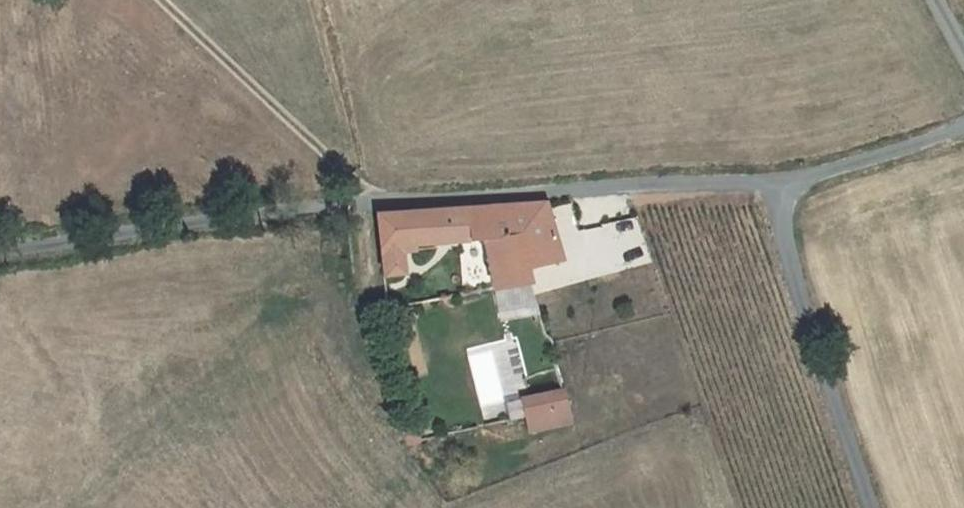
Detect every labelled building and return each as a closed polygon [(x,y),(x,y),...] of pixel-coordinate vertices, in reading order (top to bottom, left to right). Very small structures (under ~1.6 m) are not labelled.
[(530,283),(526,269),(562,261),(553,229),(545,201),(506,206),(376,215),(382,276),(402,274),(400,253),(435,250),(435,243),(483,240),(493,290),(530,283)] [(580,221),(553,229),(562,261),(589,254),(580,221)] [(569,408),(563,390),(521,399),(526,418),(569,408)] [(413,425),(400,429),(404,444),(418,441),(413,425)]
